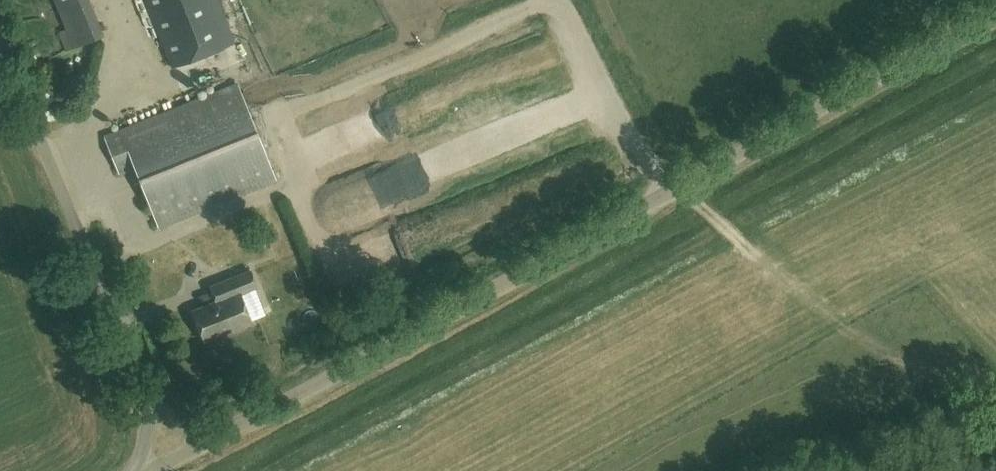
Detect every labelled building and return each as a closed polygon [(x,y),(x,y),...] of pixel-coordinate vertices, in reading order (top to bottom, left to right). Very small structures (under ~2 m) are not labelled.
[(170,67),(233,42),(216,0),(143,0),(170,67)] [(160,226),(276,179),(237,84),(105,137),(120,173),(135,167),(160,226)] [(217,300),(194,310),(206,340),(253,321),(241,293),(258,286),(251,269),(211,285),(217,300)]
